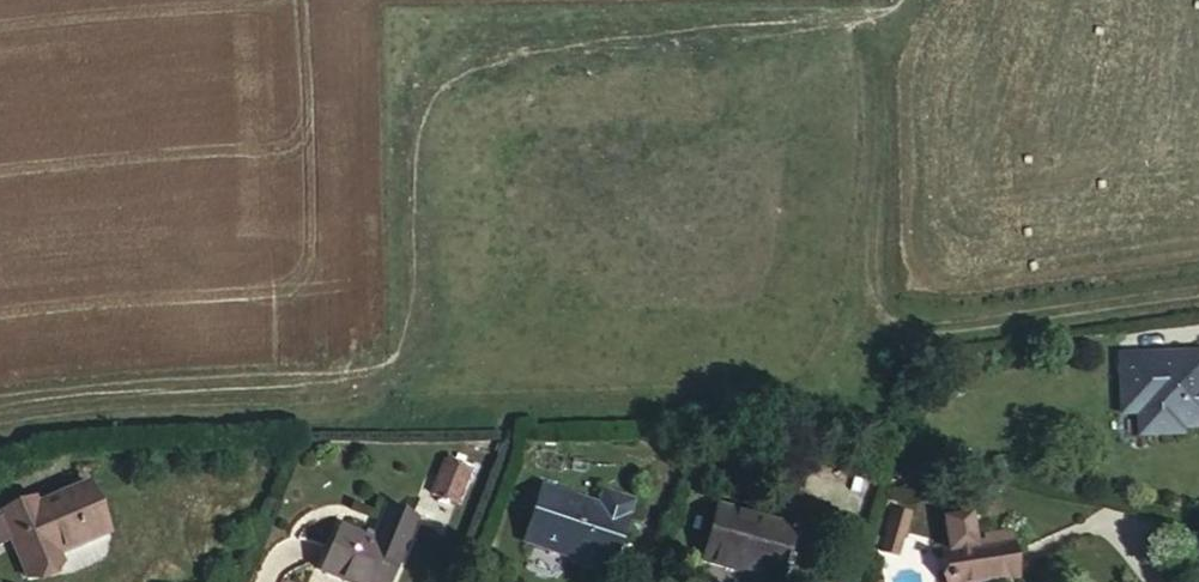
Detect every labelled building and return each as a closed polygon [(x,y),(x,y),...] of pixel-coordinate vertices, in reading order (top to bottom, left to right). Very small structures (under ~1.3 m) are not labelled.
[(1120,354),(1120,412),(1137,412),(1137,433),(1178,433),(1179,426),(1198,427),(1198,353),(1120,354)] [(446,462),(432,496),(455,505),(468,471),(446,462)] [(10,510),(19,534),(30,529),(43,564),(69,553),(65,545),(116,524),(99,480),(49,501),(46,493),(10,507),(10,510)] [(543,486),(525,540),(613,567),(636,499),(607,489),(602,505),(543,486)] [(721,498),(710,558),(790,572),(791,567),(798,569),(801,548),(795,547),(802,511),(721,498)] [(896,559),(911,516),(885,507),(870,550),(896,559)] [(323,571),(348,581),(391,581),(418,520),(390,508),(375,543),(343,528),(323,571)] [(19,534),(10,510),(0,513),(0,529),(4,540),(19,534)] [(1013,528),(990,532),(991,544),(945,550),(950,581),(985,581),(997,580),(995,572),(1018,568),(1013,528)] [(30,529),(19,534),(32,569),(43,564),(30,529)] [(997,580),(1019,576),(1018,568),(995,572),(997,580)]
